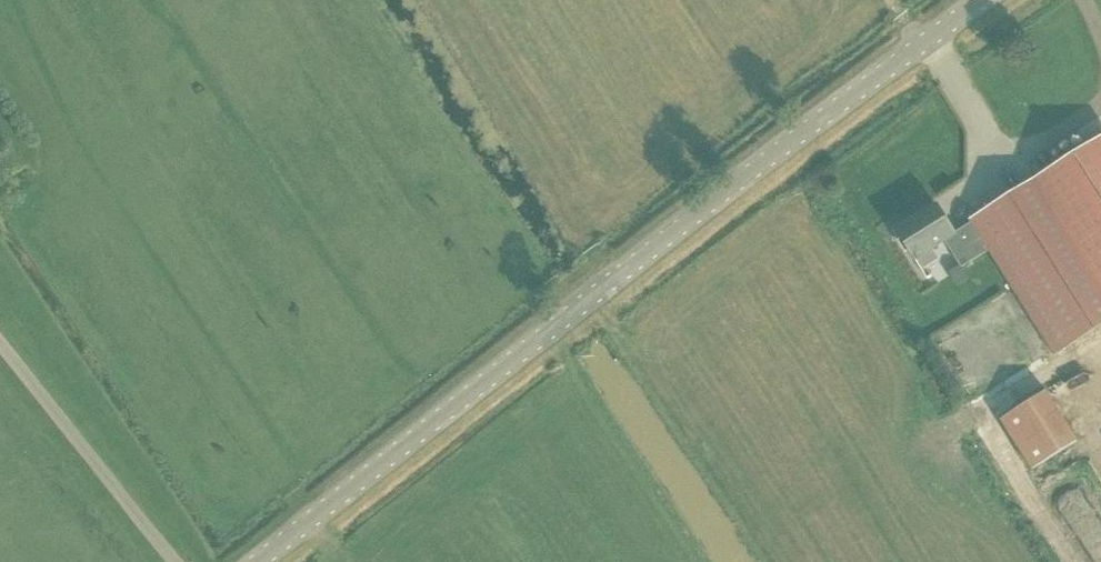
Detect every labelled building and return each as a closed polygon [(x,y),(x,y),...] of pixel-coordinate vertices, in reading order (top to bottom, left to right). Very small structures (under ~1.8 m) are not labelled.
[(896,228),(915,258),(945,239),(961,266),(989,249),(1054,353),(1100,324),(1100,137),(969,218),(972,222),(955,232),(936,203),(896,228)] [(950,274),(957,285),(969,277),(962,267),(950,274)] [(1073,441),(1045,389),(998,416),(1026,467),(1073,441)]
